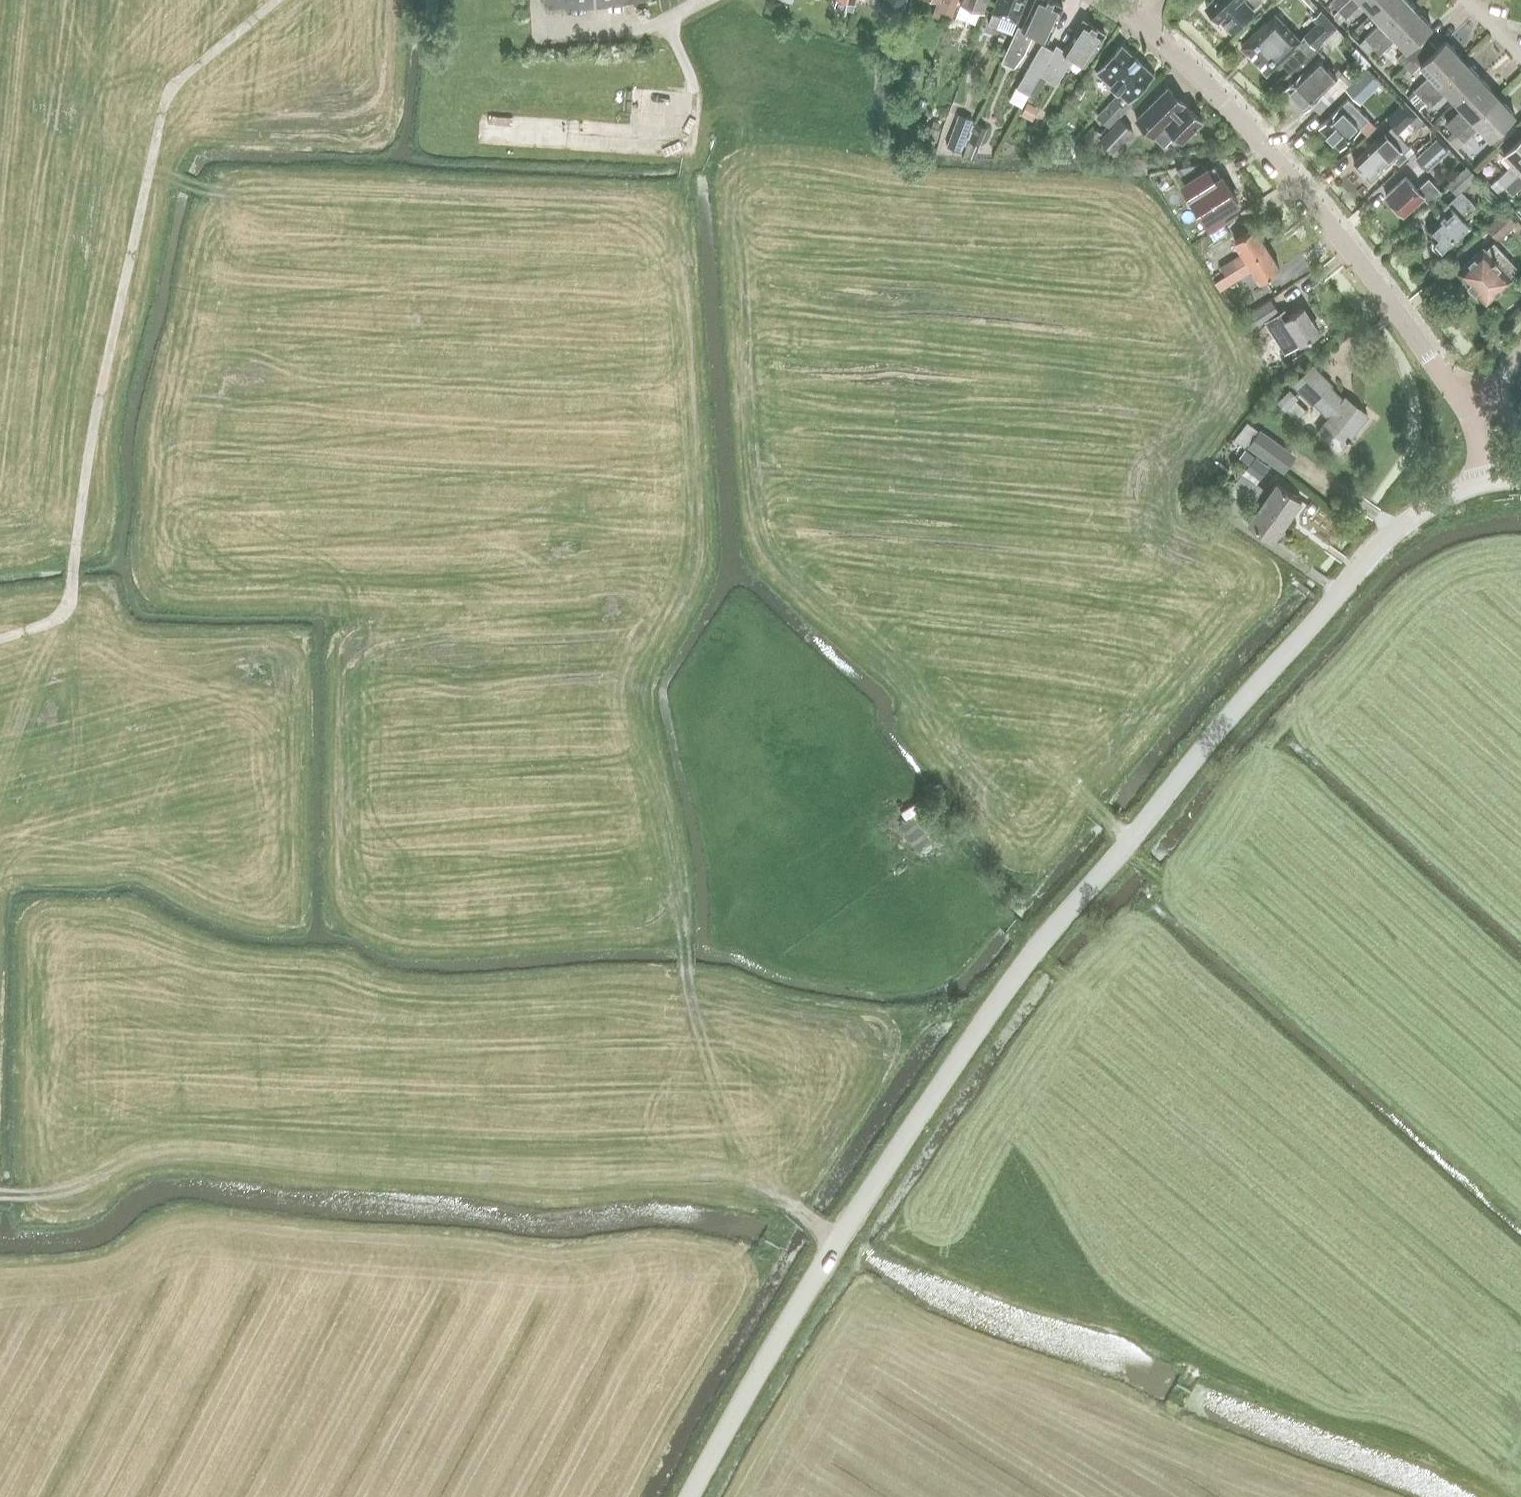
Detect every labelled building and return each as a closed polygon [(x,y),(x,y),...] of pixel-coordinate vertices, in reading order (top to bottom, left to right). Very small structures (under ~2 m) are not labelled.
[(836,6),(854,11),(857,0),(837,0),(836,6)] [(905,0),(884,0),(881,9),(901,15),(905,0)] [(932,13),(949,20),(956,0),(937,0),(932,13)] [(960,1),(984,10),(987,0),(961,0),(960,1)] [(988,23),(997,27),(1012,32),(1016,20),(1017,21),(1025,0),(997,0),(996,0),(992,0),(988,11),(992,13),(988,23)] [(1051,0),(1035,0),(1022,27),(1018,25),(1001,61),(1013,66),(1024,53),(1033,34),(1047,40),(1063,6),(1051,0)] [(1206,2),(1208,4),(1207,9),(1212,14),(1217,14),(1231,29),(1253,8),(1261,0),(1208,0),(1206,2)] [(1338,9),(1348,0),(1332,0),(1331,1),(1338,9)] [(1338,9),(1346,17),(1362,2),(1371,12),(1383,0),(1348,0),(1338,9)] [(1371,12),(1381,22),(1365,38),(1372,46),(1414,7),(1407,0),(1383,0),(1371,12)] [(1414,7),(1372,46),(1380,54),(1396,39),(1406,49),(1397,57),(1405,65),(1413,57),(1413,56),(1430,41),(1423,33),(1431,26),(1414,7)] [(1346,17),(1338,9),(1333,14),(1340,22),(1346,17)] [(1314,47),(1336,27),(1320,10),(1313,17),(1318,22),(1304,35),(1314,47)] [(1300,40),(1291,31),(1277,16),(1268,24),(1266,22),(1241,45),(1267,72),(1300,40)] [(1056,45),(1053,50),(1040,74),(1056,84),(1073,56),(1085,64),(1105,33),(1083,19),(1063,49),(1056,45)] [(1372,46),(1365,38),(1360,43),(1367,51),(1372,46)] [(1430,41),(1413,56),(1413,57),(1430,75),(1414,90),(1421,98),(1422,98),(1463,59),(1445,40),(1437,48),(1430,41)] [(1028,93),(1040,74),(1053,50),(1042,43),(1017,86),(1010,98),(1022,104),(1028,93)] [(1129,100),(1154,74),(1121,44),(1097,71),(1120,92),(1097,115),(1110,127),(1132,103),(1129,100)] [(1359,52),(1356,49),(1352,52),(1355,56),(1366,67),(1370,64),(1359,52)] [(1317,57),(1316,58),(1311,51),(1297,65),(1303,70),(1284,89),(1303,110),(1324,90),(1334,99),(1351,82),(1338,69),(1333,73),(1317,57)] [(1463,59),(1422,98),(1429,106),(1445,91),(1455,101),(1480,77),(1463,59)] [(1357,98),(1376,78),(1366,68),(1346,88),(1357,98)] [(1480,77),(1455,101),(1465,111),(1448,126),(1456,134),(1497,96),(1480,77)] [(1079,96),(1084,89),(1078,86),(1074,92),(1079,96)] [(1183,141),(1202,121),(1168,87),(1136,118),(1164,145),(1175,134),(1183,141)] [(1414,90),(1407,96),(1415,104),(1421,98),(1414,90)] [(1497,96),(1456,134),(1464,142),(1480,127),(1490,138),(1515,114),(1497,96)] [(1349,98),(1320,126),(1340,147),(1359,128),(1369,118),(1349,98)] [(1414,111),(1404,101),(1386,117),(1396,127),(1414,111)] [(1038,107),(1029,103),(1024,114),(1032,118),(1038,107)] [(972,121),(961,116),(958,122),(952,139),(949,146),(960,150),(966,136),(972,121)] [(1369,118),(1359,128),(1367,135),(1376,126),(1369,118)] [(1113,150),(1130,132),(1117,121),(1101,139),(1113,150)] [(979,144),(987,127),(976,123),(969,139),(979,144)] [(1089,149),(1102,133),(1093,125),(1080,141),(1089,149)] [(1497,145),(1504,152),(1504,153),(1514,163),(1498,178),(1505,186),(1520,171),(1520,131),(1517,127),(1497,145)] [(1391,132),(1388,135),(1385,132),(1354,161),(1370,179),(1393,158),(1399,164),(1408,156),(1395,143),(1399,140),(1391,132)] [(1438,136),(1418,155),(1429,167),(1449,147),(1438,136)] [(1202,163),(1177,169),(1186,184),(1207,171),(1202,163)] [(1456,193),(1474,176),(1466,166),(1447,183),(1456,193)] [(1222,177),(1214,182),(1207,170),(1207,171),(1186,184),(1184,185),(1209,225),(1223,217),(1220,213),(1238,202),(1222,177)] [(1505,186),(1513,194),(1520,187),(1520,171),(1505,186)] [(1429,201),(1440,190),(1429,178),(1418,188),(1406,176),(1386,195),(1404,214),(1423,196),(1429,201)] [(1492,184),(1490,185),(1498,193),(1499,192),(1505,186),(1498,178),(1492,184)] [(1461,217),(1474,205),(1460,191),(1436,214),(1439,217),(1427,229),(1434,236),(1431,238),(1433,239),(1432,244),(1437,250),(1442,250),(1444,251),(1470,226),(1461,217)] [(1505,211),(1486,228),(1496,239),(1515,222),(1505,211)] [(1243,253),(1220,266),(1225,274),(1267,248),(1254,228),(1235,240),(1243,253)] [(1512,263),(1499,248),(1493,243),(1486,249),(1483,247),(1457,271),(1468,283),(1474,290),(1475,290),(1486,302),(1512,278),(1509,275),(1517,268),(1512,263)] [(1267,248),(1225,274),(1214,281),(1219,289),(1252,268),(1260,281),(1280,269),(1267,248)] [(1271,299),(1242,318),(1250,330),(1264,320),(1279,311),(1271,299)] [(1279,311),(1264,320),(1274,334),(1283,329),(1283,328),(1289,324),(1301,343),(1319,332),(1303,306),(1288,316),(1283,308),(1279,311)] [(1345,397),(1343,399),(1330,386),(1331,384),(1313,365),(1294,384),(1313,403),(1314,401),(1329,417),(1319,430),(1341,448),(1368,414),(1345,397)] [(1294,399),(1297,397),(1290,390),(1278,401),(1295,418),(1304,409),(1294,399)] [(1246,422),(1234,439),(1245,446),(1257,430),(1246,422)] [(1295,456),(1259,430),(1247,447),(1283,473),(1295,456)] [(1249,452),(1242,462),(1249,467),(1248,468),(1261,478),(1269,466),(1249,452)] [(1230,466),(1225,473),(1236,481),(1241,474),(1230,466)] [(1241,474),(1236,481),(1287,519),(1301,499),(1277,482),(1268,494),(1241,474)] [(1230,485),(1220,477),(1211,489),(1221,496),(1230,485)] [(1287,519),(1236,481),(1230,489),(1258,509),(1249,521),(1273,538),(1287,519)] [(931,802),(927,796),(901,811),(905,817),(931,802)] [(919,852),(943,834),(923,808),(899,825),(919,852)]
